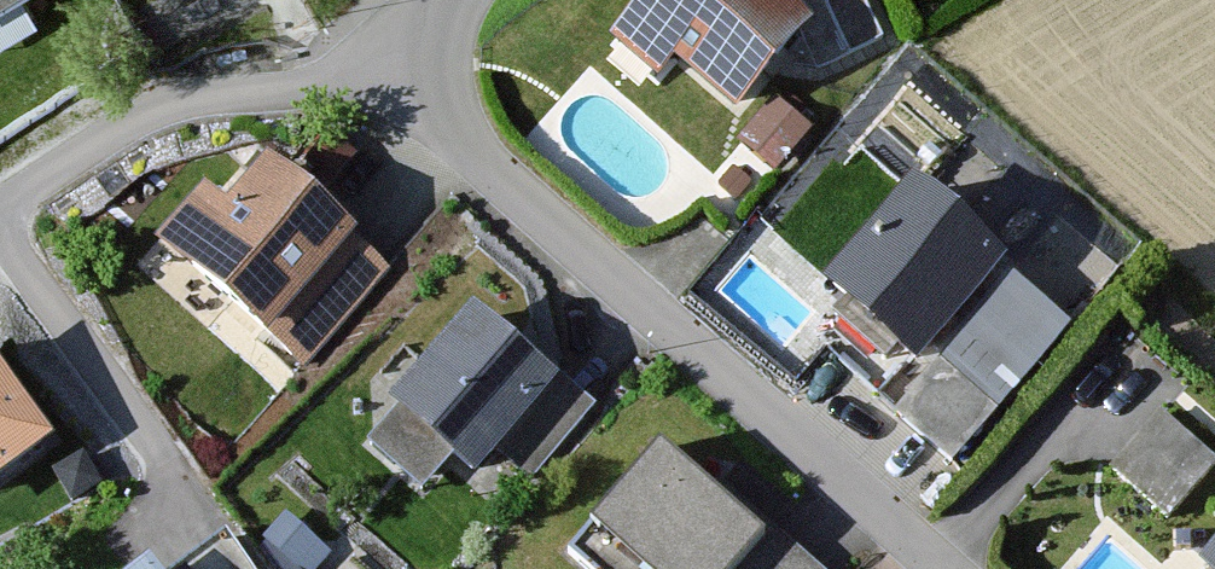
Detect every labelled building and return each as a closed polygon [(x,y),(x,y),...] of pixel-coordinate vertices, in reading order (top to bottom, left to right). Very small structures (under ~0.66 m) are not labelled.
[(32,0),(0,0),(0,18),(32,0)] [(773,0),(664,0),(612,44),(666,93),(681,74),(743,123),(725,143),(784,188),(819,148),(780,111),(795,89),(899,55),(867,0),(808,0),(785,10),(773,0)] [(223,202),(166,266),(267,357),(360,255),(278,181),(243,220),(223,202)] [(1026,276),(933,191),(839,292),(932,378),(1026,276)] [(583,393),(494,311),(365,449),(419,499),(452,464),(487,496),(583,393)] [(0,369),(0,503),(63,459),(0,369)] [(1014,421),(957,370),(903,430),(961,481),(1014,421)] [(1158,425),(1109,481),(1173,536),(1214,488),(1214,474),(1158,425)] [(662,470),(570,566),(574,568),(764,568),(773,559),(662,470)] [(177,551),(191,568),(264,568),(225,516),(177,551)]
